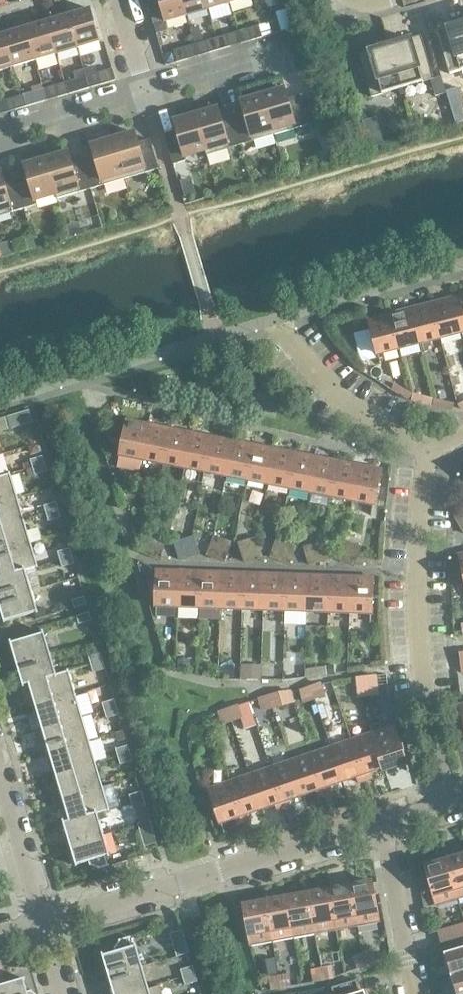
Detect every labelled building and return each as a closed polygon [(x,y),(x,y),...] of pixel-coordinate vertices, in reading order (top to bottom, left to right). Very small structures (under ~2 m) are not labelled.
[(164,23),(186,16),(181,0),(158,0),(158,1),(147,4),(156,34),(167,31),(164,23)] [(186,16),(208,10),(205,0),(181,0),(186,16)] [(208,10),(229,4),(228,0),(205,0),(208,10)] [(280,6),(278,0),(263,0),(266,11),(280,6)] [(100,42),(90,9),(68,15),(78,49),(100,42)] [(78,49),(68,15),(47,22),(56,55),(78,49)] [(452,21),(452,23),(453,22),(454,27),(448,28),(437,31),(449,75),(461,71),(462,70),(462,18),(452,21)] [(56,55),(47,22),(25,28),(35,61),(56,55)] [(259,26),(248,29),(251,41),(262,37),(259,26)] [(14,67),(35,61),(25,28),(4,34),(14,67)] [(14,67),(4,34),(0,35),(0,71),(14,67)] [(219,50),(230,47),(227,35),(216,39),(219,50)] [(402,36),(388,40),(402,88),(421,82),(422,83),(429,80),(433,79),(420,36),(409,39),(409,40),(403,41),(402,37),(403,37),(402,36)] [(216,39),(205,42),(209,53),(219,50),(216,39)] [(402,88),(388,40),(374,44),(374,46),(375,45),(376,50),(370,51),(358,54),(371,98),(383,94),(382,94),(402,88)] [(173,51),(176,62),(177,63),(187,60),(184,48),(173,51)] [(95,67),(84,70),(89,89),(115,81),(112,69),(97,74),(95,67)] [(75,80),(65,83),(68,95),(89,89),(84,70),(73,73),(75,80)] [(433,79),(429,80),(434,97),(445,94),(440,77),(433,79)] [(57,98),(68,95),(65,83),(54,86),(57,98)] [(274,135),(308,125),(307,124),(315,122),(308,99),(289,105),(284,89),(262,95),(274,135)] [(33,93),(22,96),(25,107),(36,104),(33,93)] [(239,141),(240,145),(274,135),(262,95),(240,102),(245,118),(233,121),(239,141)] [(15,110),(25,107),(22,96),(11,99),(15,110)] [(203,141),(207,155),(240,145),(239,141),(233,121),(222,125),(217,108),(195,115),(203,141)] [(173,165),(185,161),(184,157),(205,151),(206,155),(207,155),(203,141),(195,115),(173,121),(178,138),(166,141),(173,165)] [(113,141),(124,179),(158,169),(151,145),(139,149),(135,133),(113,139),(113,141)] [(91,189),(124,179),(113,141),(113,139),(90,146),(95,162),(84,165),(91,189)] [(68,152),(45,159),(57,199),(91,189),(84,165),(72,169),(68,152)] [(17,185),(24,209),(35,205),(34,201),(55,195),(56,199),(57,199),(45,159),(23,165),(28,182),(17,185)] [(0,172),(0,216),(24,209),(17,185),(5,188),(1,172),(0,172)] [(452,299),(461,333),(462,332),(462,297),(452,299)] [(452,299),(432,305),(440,338),(461,333),(452,299)] [(419,344),(440,338),(432,305),(411,310),(419,344)] [(411,310),(390,315),(399,349),(419,344),(411,310)] [(399,349),(390,315),(369,321),(371,331),(356,335),(363,362),(378,358),(377,355),(399,349)] [(394,384),(391,390),(407,400),(410,394),(394,384)] [(413,402),(431,407),(433,399),(415,395),(413,402)] [(452,404),(433,399),(431,407),(450,411),(452,404)] [(32,422),(29,410),(6,416),(10,428),(32,422)] [(120,456),(142,460),(149,426),(127,422),(120,456)] [(169,430),(149,426),(142,460),(163,464),(169,430)] [(169,430),(163,464),(184,468),(191,434),(169,430)] [(27,435),(30,446),(31,446),(38,444),(35,433),(27,435)] [(212,438),(191,434),(184,468),(205,472),(212,438)] [(212,438),(205,472),(226,476),(233,442),(212,438)] [(254,446),(233,442),(226,476),(247,481),(254,446)] [(31,446),(30,446),(27,447),(29,455),(40,452),(38,444),(31,446)] [(275,450),(254,446),(247,481),(268,485),(275,450)] [(296,455),(275,450),(268,485),(289,489),(296,455)] [(317,459),(296,455),(289,489),(310,493),(317,459)] [(30,460),(32,468),(45,464),(42,456),(30,460)] [(338,463),(317,459),(310,493),(331,497),(338,463)] [(359,467),(338,463),(331,497),(352,501),(359,467)] [(35,475),(47,472),(45,464),(32,468),(35,475)] [(352,501),(374,505),(380,471),(359,467),(352,501)] [(17,497),(10,474),(0,477),(0,503),(17,497)] [(123,503),(133,505),(135,493),(126,491),(123,503)] [(24,520),(17,497),(0,503),(0,528),(24,520)] [(44,506),(46,514),(58,510),(56,503),(44,506)] [(61,518),(58,510),(46,514),(48,522),(61,518)] [(462,521),(462,512),(454,517),(458,524),(462,521)] [(0,528),(0,553),(31,543),(24,520),(0,528)] [(147,536),(140,552),(147,555),(150,547),(153,538),(147,536)] [(186,540),(189,548),(192,557),(199,555),(193,537),(186,540)] [(211,544),(220,547),(228,550),(231,543),(214,537),(211,544)] [(165,543),(153,538),(150,547),(162,551),(165,543)] [(241,551),(249,548),(258,545),(256,538),(238,544),(241,551)] [(174,543),(177,552),(189,548),(186,540),(174,543)] [(276,540),(270,557),(277,560),(280,551),(283,543),(276,540)] [(341,548),(349,551),(358,555),(360,548),(344,541),(341,548)] [(316,544),(319,553),(321,562),(328,560),(323,542),(316,544)] [(25,570),(25,571),(38,567),(31,543),(0,553),(0,577),(25,570)] [(295,547),(283,543),(280,551),(292,556),(295,547)] [(211,544),(207,556),(215,559),(220,547),(211,544)] [(304,548),(306,557),(319,553),(316,544),(304,548)] [(258,545),(249,548),(253,560),(262,557),(258,545)] [(162,551),(150,547),(147,555),(158,560),(162,551)] [(228,550),(220,547),(215,559),(223,562),(228,550)] [(192,557),(189,548),(177,552),(180,561),(192,557)] [(249,548),(241,551),(244,563),(253,560),(249,548)] [(336,560),(345,563),(349,551),(341,548),(336,560)] [(57,552),(60,560),(72,556),(70,549),(57,552)] [(292,556),(280,551),(277,560),(289,564),(292,556)] [(358,555),(349,551),(345,563),(353,566),(358,555)] [(321,562),(319,553),(306,557),(309,565),(321,562)] [(62,568),(74,564),(72,556),(60,560),(62,568)] [(31,591),(25,571),(25,570),(0,577),(0,600),(31,591)] [(179,572),(157,572),(156,607),(178,607),(179,572)] [(200,573),(179,572),(178,607),(199,608),(200,573)] [(200,573),(199,608),(221,609),(222,574),(200,573)] [(222,574),(221,609),(242,609),(243,575),(222,574)] [(243,575),(242,609),(263,610),(264,575),(243,575)] [(264,575),(263,610),(285,611),(286,576),(264,575)] [(286,576),(285,611),(306,612),(307,577),(286,576)] [(307,577),(306,612),(327,612),(329,577),(307,577)] [(329,577),(327,612),(349,613),(350,578),(329,577)] [(349,613),(371,614),(372,579),(350,578),(349,613)] [(0,600),(0,609),(4,622),(38,612),(31,591),(0,600)] [(86,605),(84,597),(72,601),(74,609),(86,605)] [(79,624),(91,621),(89,613),(76,617),(79,624)] [(10,643),(16,665),(50,655),(44,633),(10,643)] [(214,653),(215,676),(236,675),(236,661),(226,662),(226,652),(214,653)] [(88,658),(91,665),(103,662),(101,654),(88,658)] [(284,668),(301,668),(301,654),(284,654),(284,668)] [(56,676),(56,675),(50,655),(16,665),(23,686),(29,684),(28,684),(56,676)] [(178,668),(189,668),(189,660),(178,659),(178,668)] [(93,673),(105,669),(103,662),(91,665),(93,673)] [(240,680),(257,680),(257,665),(240,665),(240,680)] [(326,675),(335,674),(334,665),(325,666),(325,667),(326,675)] [(29,684),(35,707),(75,695),(68,671),(56,675),(56,676),(28,684),(29,684)] [(378,695),(376,677),(364,678),(366,697),(378,695)] [(364,678),(357,679),(359,698),(366,697),(364,678)] [(319,684),(310,687),(314,699),(323,696),(319,684)] [(310,687),(301,690),(305,702),(314,699),(310,687)] [(269,696),(272,708),(281,706),(278,694),(269,696)] [(42,730),(82,718),(75,695),(35,707),(42,730)] [(269,696),(260,699),(263,711),(272,708),(269,696)] [(102,703),(104,711),(116,708),(114,700),(102,703)] [(236,706),(240,718),(244,729),(256,725),(248,703),(236,706)] [(236,706),(227,709),(231,722),(240,718),(236,706)] [(106,719),(119,715),(116,708),(104,711),(106,719)] [(227,709),(218,713),(222,725),(231,722),(227,709)] [(42,730),(49,753),(89,741),(82,718),(42,730)] [(374,741),(383,768),(385,773),(404,766),(406,772),(407,771),(392,728),(382,731),(380,725),(369,728),(371,735),(374,741)] [(191,726),(188,738),(197,740),(200,728),(191,726)] [(371,735),(351,742),(365,781),(371,779),(369,772),(374,771),(383,768),(374,741),(371,735)] [(89,741),(49,753),(55,776),(96,764),(89,741)] [(358,783),(365,781),(351,742),(331,748),(342,781),(356,777),(358,783)] [(115,750),(118,757),(130,754),(128,746),(115,750)] [(331,748),(311,755),(324,795),(331,793),(329,786),(342,781),(331,748)] [(120,765),(132,761),(130,754),(118,757),(120,765)] [(324,795),(311,755),(290,762),(302,795),(315,790),(318,797),(324,795)] [(290,762),(270,769),(284,809),(290,806),(288,800),(302,795),(290,762)] [(55,776),(62,799),(102,787),(96,764),(55,776)] [(250,776),(261,809),(275,804),(277,811),(284,809),(270,769),(250,776)] [(250,776),(230,783),(243,823),(250,820),(247,814),(261,809),(250,776)] [(237,825),(243,823),(230,783),(209,790),(224,834),(225,833),(221,823),(234,818),(237,825)] [(109,811),(102,787),(62,799),(69,821),(69,822),(97,814),(105,812),(109,811)] [(129,796),(131,803),(144,800),(141,792),(129,796)] [(133,811),(146,807),(144,800),(131,803),(133,811)] [(105,812),(97,814),(69,822),(69,821),(63,823),(69,844),(103,834),(99,822),(107,820),(105,812)] [(144,847),(156,843),(150,820),(137,824),(144,847)] [(109,856),(103,834),(69,844),(75,866),(88,862),(90,866),(98,870),(108,866),(105,857),(109,856)] [(446,861),(457,898),(462,896),(462,856),(446,861)] [(436,904),(457,898),(446,861),(425,867),(436,904)] [(356,925),(357,924),(378,921),(371,883),(349,887),(356,925)] [(335,928),(356,925),(349,887),(328,890),(335,928)] [(314,932),(335,928),(328,890),(307,894),(314,932)] [(293,936),(314,932),(307,894),(286,898),(293,936)] [(272,940),(293,936),(286,898),(265,902),(272,940)] [(265,902),(243,906),(250,944),(272,940),(265,902)] [(441,944),(462,937),(462,924),(437,932),(441,944)] [(170,934),(177,957),(189,954),(182,931),(170,934)] [(102,956),(108,977),(142,967),(136,946),(132,947),(129,937),(119,940),(114,947),(115,952),(102,956)] [(451,976),(462,973),(462,948),(444,954),(451,976)] [(370,950),(361,954),(366,965),(375,962),(370,950)] [(358,969),(366,965),(361,954),(353,957),(358,969)] [(180,970),(183,978),(195,974),(193,966),(180,970)] [(108,977),(113,993),(128,993),(148,988),(142,967),(108,977)] [(323,981),(332,979),(330,967),(321,969),(323,981)] [(314,983),(323,981),(321,969),(312,970),(314,983)] [(451,976),(456,993),(462,993),(462,973),(451,976)] [(183,978),(185,986),(197,982),(195,974),(183,978)] [(288,974),(279,976),(281,989),(290,987),(288,974)] [(272,990),(281,989),(279,976),(269,978),(272,990)] [(2,985),(4,993),(36,993),(32,991),(27,992),(23,979),(2,985)] [(364,992),(360,993),(356,981),(331,988),(333,993),(364,993),(364,992)]
